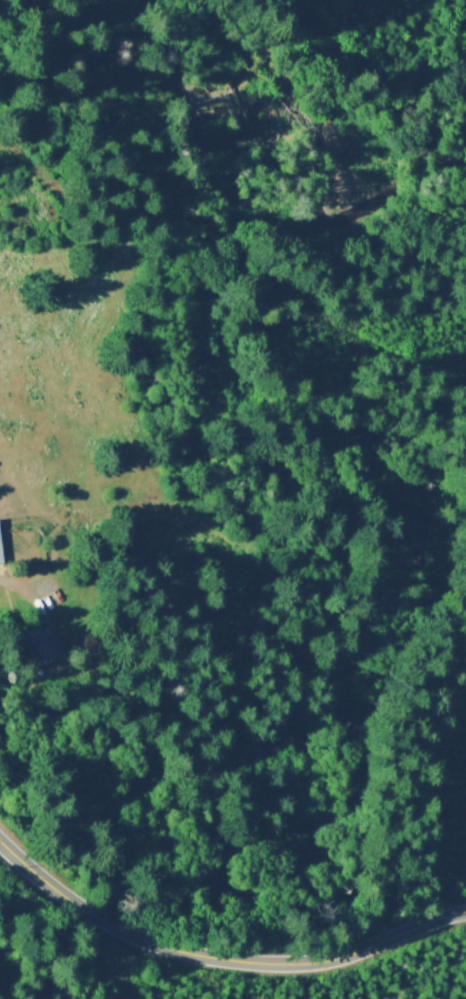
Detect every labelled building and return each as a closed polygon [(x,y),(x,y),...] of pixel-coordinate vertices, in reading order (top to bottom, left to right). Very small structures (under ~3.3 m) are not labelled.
[(18,632),(46,616),(67,654),(38,669),(18,632)]
